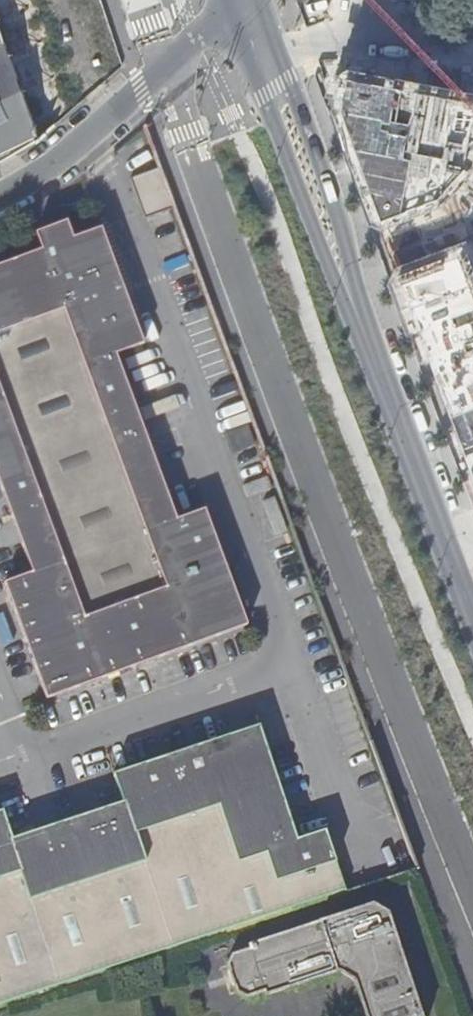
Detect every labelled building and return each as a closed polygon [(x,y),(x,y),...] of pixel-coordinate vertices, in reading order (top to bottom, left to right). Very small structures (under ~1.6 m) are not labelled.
[(36,141),(2,40),(0,41),(0,162),(36,141)] [(174,209),(159,169),(131,181),(145,219),(174,209)] [(40,251),(73,239),(67,223),(34,235),(40,251)] [(73,239),(40,251),(0,265),(0,485),(31,571),(3,583),(47,699),(247,625),(205,509),(176,520),(116,354),(143,344),(101,229),(73,239)] [(346,891),(326,827),(297,835),(260,725),(114,772),(124,799),(14,837),(6,808),(0,810),(0,1004),(346,891)] [(225,968),(233,995),(242,1002),(267,993),(266,996),(335,971),(353,981),(365,1015),(420,1015),(386,915),(367,906),(249,946),(251,951),(230,958),(225,968)]
